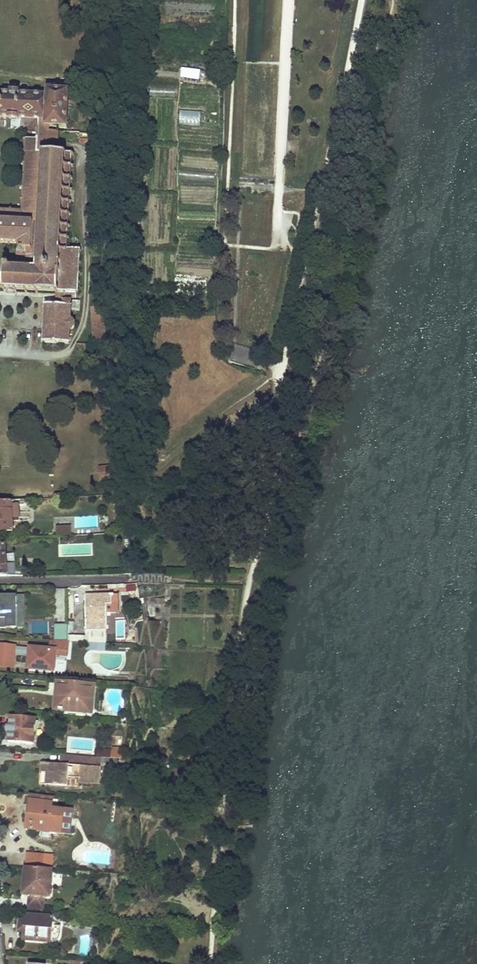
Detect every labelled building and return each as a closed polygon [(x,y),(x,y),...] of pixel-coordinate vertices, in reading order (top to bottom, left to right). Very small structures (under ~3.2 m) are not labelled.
[(58,154),(59,132),(49,131),(50,126),(59,127),(67,127),(68,92),(48,91),(48,96),(20,94),(20,93),(11,93),(10,94),(0,94),(0,118),(10,118),(10,120),(19,120),(19,118),(39,120),(39,129),(38,129),(37,141),(37,153),(58,154)] [(17,268),(11,268),(9,265),(6,265),(5,268),(3,268),(0,268),(0,287),(3,287),(3,289),(6,289),(6,287),(17,287),(16,289),(18,290),(19,288),(25,288),(25,290),(27,290),(27,288),(36,289),(36,290),(38,291),(38,288),(56,290),(56,292),(58,292),(65,293),(76,294),(76,296),(78,296),(78,294),(79,294),(80,292),(77,292),(78,283),(80,283),(80,282),(78,281),(78,274),(81,274),(81,272),(79,272),(79,264),(81,264),(81,262),(79,261),(79,257),(80,251),(68,251),(68,240),(70,240),(70,238),(68,238),(69,228),(71,228),(71,226),(69,226),(70,216),(72,216),(72,214),(70,214),(71,204),(73,204),(72,202),(71,202),(71,192),(73,192),(73,191),(71,191),(72,180),(73,180),(73,179),(72,178),(72,168),(74,169),(74,167),(72,167),(73,156),(75,156),(75,154),(73,154),(73,153),(71,153),(71,154),(66,154),(66,152),(65,152),(65,154),(58,154),(37,153),(37,141),(25,140),(25,142),(26,142),(26,152),(24,152),(24,154),(26,154),(25,164),(23,164),(23,166),(25,166),(24,176),(23,176),(22,179),(25,179),(24,188),(22,188),(22,191),(24,191),(23,200),(21,200),(22,202),(23,202),(23,212),(34,213),(31,269),(17,268)] [(23,212),(12,212),(12,210),(10,210),(10,212),(0,211),(0,209),(0,243),(8,243),(8,245),(11,246),(11,243),(19,244),(19,247),(18,247),(17,268),(31,269),(34,213),(23,212)] [(65,293),(58,292),(57,305),(47,305),(45,343),(46,343),(70,344),(70,331),(72,331),(75,329),(75,324),(73,320),(71,320),(71,309),(71,307),(79,307),(79,302),(64,301),(65,293)] [(92,308),(95,345),(106,346),(104,316),(98,316),(98,308),(95,308),(92,308)] [(256,369),(261,352),(235,344),(230,361),(256,369)] [(111,480),(110,468),(100,469),(101,480),(111,480)] [(20,506),(20,501),(12,502),(13,522),(21,521),(20,506)] [(12,502),(0,503),(0,532),(14,531),(13,522),(12,502)] [(69,525),(57,525),(57,534),(69,533),(69,525)] [(69,635),(69,640),(93,642),(95,642),(107,643),(107,629),(107,605),(113,605),(112,595),(90,595),(90,600),(86,600),(87,630),(87,636),(69,635)] [(20,622),(20,596),(0,596),(0,621),(20,622)] [(149,640),(147,621),(137,622),(139,642),(149,640)] [(48,622),(31,623),(32,634),(49,633),(48,622)] [(56,624),(56,639),(64,639),(63,624),(56,624)] [(51,649),(31,647),(30,665),(42,666),(42,669),(55,670),(56,659),(57,654),(68,654),(69,640),(51,640),(51,649)] [(0,645),(0,667),(15,668),(15,664),(0,663),(1,646),(0,645)] [(17,647),(1,646),(0,663),(15,664),(17,647)] [(152,656),(152,667),(161,667),(161,656),(152,656)] [(55,709),(93,713),(95,690),(89,690),(90,683),(57,680),(57,691),(55,709)] [(8,742),(34,744),(35,728),(36,723),(36,718),(11,716),(8,742)] [(47,784),(67,786),(68,777),(79,778),(79,782),(100,784),(102,758),(70,755),(69,765),(64,765),(42,763),(42,772),(48,772),(47,784)] [(26,829),(70,834),(73,807),(53,805),(54,799),(31,796),(28,822),(27,821),(26,829)] [(43,855),(28,854),(27,867),(42,868),(53,869),(47,868),(42,868),(43,855)] [(46,896),(50,896),(53,869),(42,868),(27,867),(24,894),(29,895),(46,896)] [(46,896),(29,895),(27,908),(45,909),(46,896)] [(25,939),(50,942),(51,942),(52,942),(53,942),(54,942),(55,942),(55,941),(56,941),(57,940),(57,939),(58,939),(58,938),(59,937),(59,936),(60,925),(52,924),(53,918),(28,915),(27,920),(18,919),(17,932),(26,933),(25,939)] [(74,923),(94,925),(94,919),(75,917),(74,923)]
